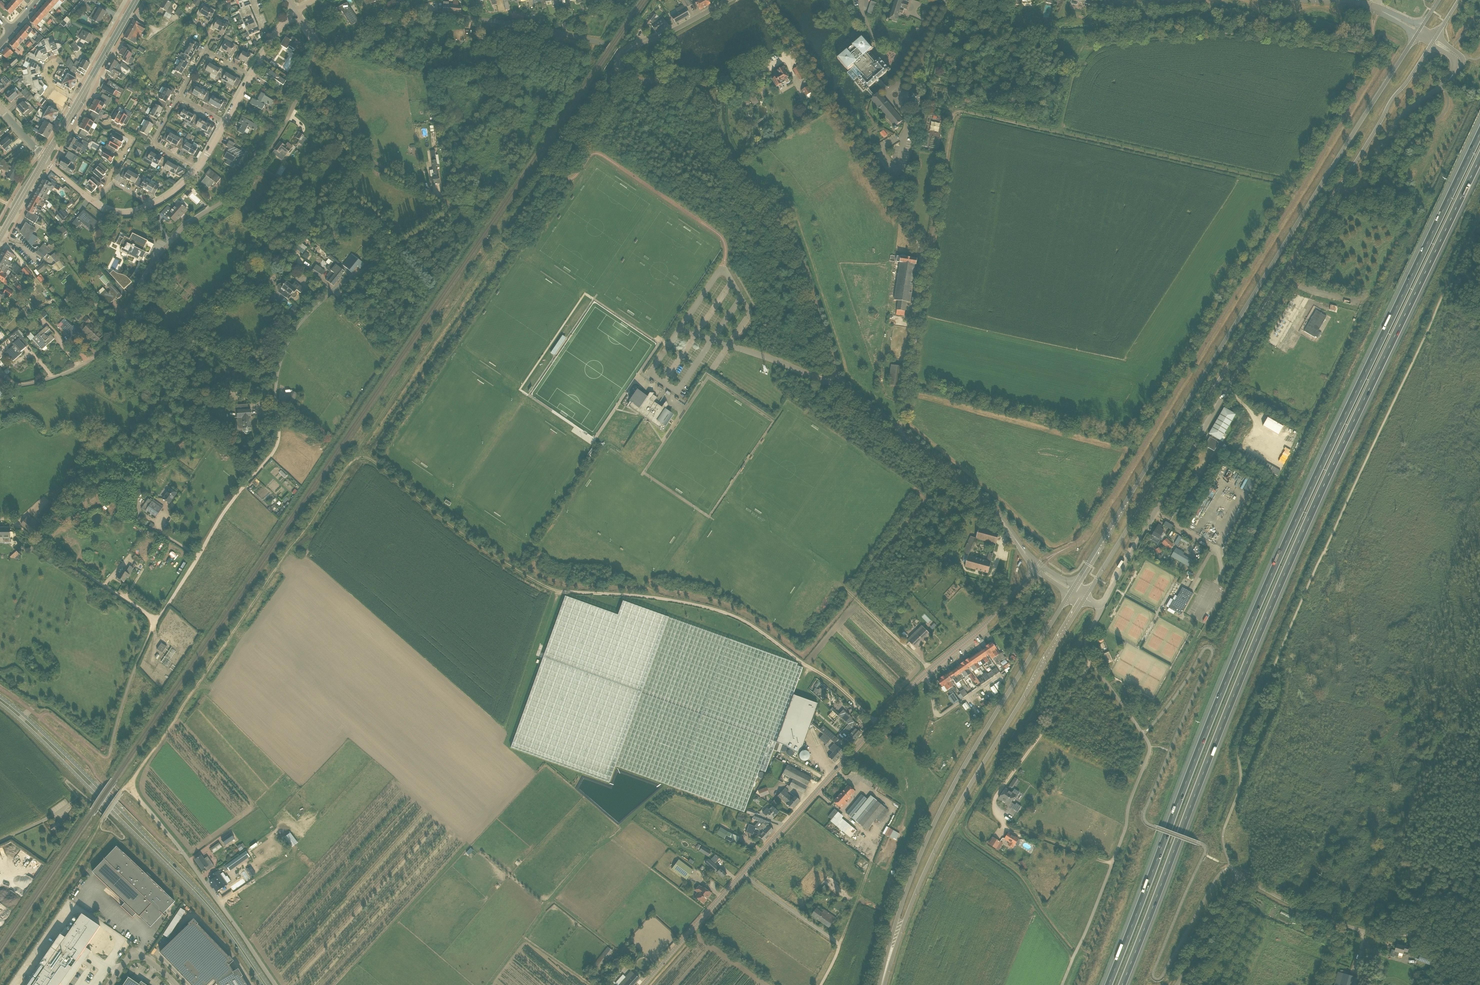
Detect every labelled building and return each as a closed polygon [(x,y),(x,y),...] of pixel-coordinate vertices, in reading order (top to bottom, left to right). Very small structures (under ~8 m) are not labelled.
[(9,5),(15,10),(20,5),(14,0),(9,5)] [(89,11),(92,8),(87,3),(90,0),(82,0),(69,15),(73,19),(83,7),(89,12),(89,11)] [(160,8),(167,11),(164,16),(170,20),(172,15),(171,15),(174,10),(171,9),(173,7),(173,5),(165,0),(160,8)] [(444,0),(443,6),(439,6),(439,12),(450,13),(450,5),(449,4),(449,0),(444,0)] [(556,8),(558,8),(557,0),(545,0),(545,2),(552,1),(554,9),(556,8)] [(689,6),(686,0),(681,0),(683,4),(685,8),(689,6)] [(699,0),(695,2),(699,10),(710,4),(707,0),(699,0)] [(889,19),(887,18),(887,21),(889,22),(890,20),(897,22),(900,13),(903,14),(904,9),(907,10),(909,2),(907,2),(907,0),(894,0),(889,19)] [(0,2),(0,6),(4,11),(5,10),(11,15),(15,10),(9,5),(7,7),(5,6),(1,1),(0,2)] [(450,13),(460,14),(461,5),(458,5),(459,1),(454,1),(453,5),(450,5),(450,13)] [(872,16),(877,3),(871,1),(867,14),(872,16)] [(241,10),(249,7),(252,6),(250,2),(240,5),(241,10)] [(49,13),(53,8),(47,3),(43,7),(49,13)] [(203,3),(196,14),(201,16),(202,15),(204,16),(209,7),(203,3)] [(357,18),(347,3),(333,10),(335,14),(342,11),(350,23),(357,18)] [(39,12),(44,17),(49,13),(43,7),(39,12)] [(89,18),(93,21),(99,24),(106,12),(100,9),(99,10),(95,7),(89,18)] [(205,19),(209,21),(215,10),(209,7),(204,16),(206,17),(205,19)] [(251,11),(249,7),(241,10),(239,11),(241,15),(251,11)] [(178,8),(175,14),(180,17),(183,11),(178,8)] [(685,8),(678,12),(671,16),(675,24),(690,16),(685,8)] [(242,20),(253,15),(251,11),(241,15),(242,20)] [(40,22),(44,17),(39,12),(34,17),(40,22)] [(652,26),(656,33),(668,26),(663,19),(657,23),(657,21),(654,20),(656,16),(653,13),(642,28),(645,30),(650,24),(652,25),(652,26)] [(244,24),(254,19),(253,15),(242,20),(244,24)] [(61,24),(63,26),(70,19),(67,16),(61,24)] [(34,17),(30,22),(39,30),(41,28),(37,25),(40,22),(34,17)] [(217,17),(210,28),(214,30),(215,29),(217,30),(223,21),(217,17)] [(246,28),(256,24),(254,19),(244,24),(246,28)] [(124,37),(135,44),(139,37),(141,34),(142,32),(143,32),(146,27),(134,20),(124,37)] [(219,33),(223,35),(229,24),(223,21),(217,30),(219,31),(219,33)] [(248,32),(258,28),(256,24),(246,28),(248,32)] [(28,35),(31,38),(34,35),(36,33),(27,25),(23,30),(28,35)] [(249,37),(260,32),(258,28),(248,32),(249,37)] [(24,40),(28,35),(23,30),(18,35),(24,40)] [(88,43),(93,36),(84,31),(80,38),(82,40),(81,42),(85,44),(86,42),(88,43)] [(24,40),(18,35),(14,40),(20,45),(24,40)] [(281,45),(287,49),(289,46),(294,50),(292,53),(298,57),(304,48),(299,44),(300,43),(292,38),(291,40),(286,37),(281,45)] [(891,70),(889,69),(889,68),(888,69),(880,60),(878,61),(870,52),(873,49),(867,43),(862,37),(838,59),(849,71),(851,69),(847,73),(854,80),(858,77),(859,78),(859,79),(867,88),(865,89),(866,90),(868,88),(876,81),(877,80),(879,78),(887,71),(888,72),(891,70)] [(44,40),(49,51),(52,50),(53,52),(55,55),(60,54),(58,50),(62,46),(61,45),(60,44),(58,44),(56,44),(55,44),(54,42),(51,43),(49,38),(44,40)] [(37,50),(46,59),(48,57),(47,54),(47,52),(49,51),(44,40),(44,39),(40,43),(42,47),(37,50)] [(232,43),(225,39),(222,46),(219,50),(223,52),(224,51),(227,52),(232,43)] [(14,40),(10,45),(19,53),(20,51),(19,50),(22,47),(20,45),(14,40)] [(200,45),(193,41),(190,40),(185,48),(187,49),(194,53),(197,49),(198,49),(200,45)] [(77,52),(80,50),(74,42),(70,46),(75,52),(76,51),(77,52)] [(228,55),(232,57),(238,46),(232,43),(227,52),(229,53),(228,55)] [(133,54),(130,52),(133,47),(127,44),(125,48),(123,47),(120,52),(122,53),(121,55),(125,57),(123,61),(127,64),(128,63),(131,64),(134,59),(131,57),(133,54)] [(14,53),(11,51),(7,48),(1,54),(7,59),(14,53)] [(242,48),(235,59),(240,61),(241,60),(243,61),(248,52),(242,48)] [(192,57),(194,53),(187,49),(184,54),(185,55),(183,58),(191,62),(193,58),(192,57)] [(280,51),(277,49),(272,57),(275,59),(280,51)] [(26,56),(37,62),(39,59),(41,60),(44,61),(46,59),(37,50),(34,55),(30,52),(26,56)] [(248,66),(254,55),(248,52),(243,61),(245,62),(244,64),(248,66)] [(27,69),(40,70),(41,68),(38,66),(36,65),(37,62),(26,56),(26,59),(25,61),(26,62),(30,64),(28,68),(27,69)] [(9,63),(12,67),(19,62),(15,58),(9,63)] [(189,66),(191,62),(183,58),(182,60),(181,60),(180,61),(177,60),(175,64),(178,66),(185,69),(187,65),(189,66)] [(90,64),(88,62),(87,62),(87,61),(84,59),(84,60),(81,59),(79,62),(76,61),(74,65),(86,72),(90,64)] [(108,66),(120,74),(122,71),(120,70),(122,67),(127,71),(130,69),(126,66),(122,63),(120,65),(118,63),(112,59),(108,66)] [(81,73),(84,74),(84,75),(86,72),(74,65),(71,61),(68,66),(70,70),(71,71),(70,72),(75,75),(77,72),(80,74),(81,73)] [(207,61),(203,68),(206,70),(206,71),(211,74),(215,67),(211,64),(211,63),(207,61)] [(108,66),(106,70),(109,72),(107,74),(108,75),(113,78),(116,74),(119,76),(118,77),(121,79),(123,76),(123,75),(122,75),(120,74),(108,66)] [(182,74),(185,69),(178,66),(175,71),(173,70),(172,73),(181,79),(184,74),(182,74)] [(211,74),(216,76),(215,78),(218,80),(224,70),(220,68),(219,69),(215,67),(211,74)] [(784,80),(788,77),(784,70),(785,70),(784,67),(783,68),(778,71),(779,73),(772,78),(777,87),(785,82),(784,80)] [(803,77),(800,72),(797,67),(794,69),(800,80),(803,77)] [(23,78),(24,81),(36,78),(35,75),(37,75),(37,74),(40,73),(40,70),(27,69),(27,70),(28,75),(24,76),(23,76),(23,78)] [(76,84),(76,82),(77,80),(68,75),(70,72),(68,69),(64,71),(60,77),(63,79),(75,86),(76,84)] [(226,85),(227,83),(231,76),(227,74),(228,72),(224,70),(218,80),(223,83),(226,85)] [(268,83),(271,78),(273,78),(283,85),(286,81),(270,70),(267,74),(266,77),(258,76),(268,83)] [(234,85),(237,87),(241,79),(236,77),(236,78),(231,76),(227,83),(233,86),(234,85)] [(4,88),(3,87),(6,84),(7,85),(10,82),(5,77),(2,79),(0,81),(0,92),(4,88)] [(32,90),(43,83),(42,80),(39,81),(39,80),(36,81),(36,78),(24,81),(21,81),(25,86),(31,84),(32,90)] [(73,88),(74,87),(75,86),(63,79),(62,84),(58,82),(56,85),(64,89),(65,87),(71,90),(72,88),(73,88)] [(101,88),(103,89),(101,92),(103,94),(105,92),(106,91),(113,95),(116,90),(122,93),(124,90),(117,85),(112,82),(110,80),(107,85),(104,83),(101,88)] [(37,102),(41,97),(45,92),(42,90),(44,88),(43,87),(45,85),(43,83),(32,90),(37,93),(34,97),(37,102)] [(164,87),(165,88),(162,94),(169,97),(171,93),(173,94),(175,90),(165,84),(164,87)] [(202,90),(199,89),(200,87),(194,84),(189,94),(193,96),(193,95),(198,97),(202,90)] [(804,97),(812,93),(809,87),(801,91),(804,97)] [(21,93),(18,90),(16,93),(13,90),(6,96),(11,102),(18,96),(21,99),(24,96),(28,92),(25,89),(21,93)] [(201,101),(205,103),(211,93),(203,89),(202,90),(198,97),(202,99),(201,101)] [(57,101),(61,95),(54,91),(50,98),(57,101)] [(29,101),(33,97),(29,92),(24,96),(27,99),(29,101)] [(252,98),(250,103),(262,110),(266,103),(271,106),(274,101),(265,96),(265,95),(261,92),(259,96),(260,96),(257,101),(252,98)] [(873,98),(872,100),(894,126),(893,127),(895,130),(898,128),(897,126),(903,121),(879,92),(875,97),(873,98)] [(218,99),(215,97),(215,96),(215,95),(214,95),(211,93),(205,103),(209,105),(210,104),(214,106),(218,99)] [(167,102),(169,97),(162,94),(159,99),(160,100),(158,102),(166,106),(168,102),(167,102)] [(921,95),(913,94),(911,100),(919,102),(921,95)] [(61,95),(57,101),(63,105),(67,98),(61,95)] [(93,104),(102,110),(105,104),(107,100),(101,97),(98,101),(96,99),(93,104)] [(228,103),(219,98),(218,99),(214,106),(219,109),(218,110),(222,112),(228,103)] [(918,108),(919,104),(919,102),(911,100),(910,106),(918,108)] [(27,117),(30,113),(35,110),(29,104),(28,105),(25,101),(23,103),(17,108),(24,114),(27,117)] [(164,110),(166,106),(158,102),(156,101),(151,109),(160,114),(162,110),(164,110)] [(99,115),(102,110),(93,104),(90,110),(93,111),(90,115),(96,119),(99,115)] [(44,111),(57,118),(57,117),(58,115),(57,115),(58,113),(53,110),(55,107),(51,105),(44,111)] [(117,123),(122,114),(117,111),(119,109),(115,107),(110,116),(113,118),(112,120),(115,121),(116,123),(117,123)] [(181,107),(177,114),(180,116),(180,117),(185,120),(189,113),(185,110),(185,109),(181,107)] [(147,117),(149,119),(156,123),(159,119),(157,118),(160,114),(151,109),(147,117)] [(124,110),(122,114),(117,123),(118,124),(119,124),(122,126),(123,124),(126,125),(132,115),(124,110)] [(45,122),(49,124),(50,122),(50,121),(52,123),(54,120),(54,121),(56,120),(57,118),(44,111),(42,120),(45,122)] [(185,120),(190,123),(193,125),(198,116),(194,114),(193,115),(189,113),(185,120)] [(94,123),(95,121),(99,123),(100,121),(96,119),(90,115),(88,119),(85,118),(82,123),(91,128),(94,123)] [(202,129),(205,122),(201,120),(202,118),(198,116),(193,125),(192,126),(198,129),(199,127),(202,129)] [(242,124),(238,132),(243,135),(244,133),(247,128),(248,127),(256,131),(259,126),(242,117),(239,123),(242,124)] [(24,125),(25,125),(27,128),(33,122),(30,119),(24,125)] [(154,127),(156,123),(149,119),(147,122),(144,120),(141,125),(142,126),(150,131),(153,126),(154,127)] [(39,127),(43,129),(47,131),(48,130),(51,132),(54,127),(49,124),(45,122),(43,126),(41,124),(39,127)] [(204,133),(205,133),(209,136),(215,126),(210,123),(210,125),(205,122),(202,129),(205,131),(204,133)] [(931,122),(930,130),(939,131),(940,123),(931,122)] [(88,133),(91,135),(94,130),(91,128),(82,123),(79,128),(82,130),(80,134),(86,137),(88,133)] [(36,125),(35,128),(33,130),(47,139),(51,132),(48,130),(47,131),(43,129),(39,127),(36,125)] [(137,134),(147,140),(149,135),(148,135),(150,131),(142,126),(137,134)] [(123,136),(116,132),(114,135),(114,136),(112,141),(121,146),(122,145),(122,143),(124,140),(122,139),(123,136)] [(170,134),(167,132),(162,140),(167,142),(167,141),(172,143),(175,136),(170,133),(170,134)] [(296,138),(300,140),(298,143),(302,146),(307,139),(303,136),(303,135),(300,133),(296,138)] [(181,139),(175,136),(172,143),(176,146),(175,147),(179,149),(183,142),(180,140),(181,139)] [(82,142),(80,144),(77,142),(78,141),(72,137),(69,142),(81,149),(85,152),(88,146),(82,142)] [(2,144),(0,145),(6,152),(11,148),(9,146),(12,143),(8,138),(5,141),(4,139),(1,142),(1,143),(2,144)] [(192,146),(188,144),(190,142),(185,139),(183,142),(179,149),(183,151),(184,150),(188,152),(192,146)] [(245,153),(233,146),(235,143),(229,140),(226,146),(229,148),(224,158),(233,163),(236,165),(239,159),(241,160),(245,153)] [(120,147),(121,146),(112,141),(109,145),(107,144),(105,148),(114,153),(116,150),(118,151),(119,148),(120,147)] [(285,146),(280,141),(275,148),(276,149),(273,152),(277,155),(277,154),(279,152),(280,153),(281,152),(284,155),(285,154),(286,155),(293,146),(288,142),(285,146)] [(69,142),(66,147),(72,151),(72,149),(76,151),(79,153),(81,149),(69,142)] [(115,157),(113,156),(114,153),(105,148),(101,146),(100,149),(104,153),(102,157),(106,159),(111,164),(111,163),(112,163),(112,162),(113,161),(113,159),(115,157)] [(196,159),(200,151),(197,150),(198,149),(192,146),(188,152),(192,155),(192,156),(196,159)] [(153,152),(149,149),(145,157),(148,158),(147,159),(153,162),(157,155),(152,153),(153,152)] [(433,169),(437,168),(439,168),(439,164),(436,150),(430,151),(433,169)] [(71,164),(70,163),(75,155),(69,152),(64,160),(63,159),(60,165),(64,168),(63,169),(72,174),(75,169),(69,166),(71,164)] [(161,158),(157,155),(153,162),(158,166),(159,165),(161,166),(166,159),(161,156),(161,158)] [(170,161),(166,159),(161,166),(164,168),(164,169),(169,172),(173,165),(169,162),(170,161)] [(14,182),(16,178),(15,177),(21,166),(15,163),(11,168),(5,165),(7,163),(4,160),(0,163),(0,168),(0,169),(3,167),(10,171),(7,177),(8,179),(14,182)] [(105,173),(108,170),(100,163),(97,167),(98,167),(93,172),(101,179),(106,174),(105,173)] [(175,174),(180,177),(181,175),(181,176),(183,173),(183,174),(185,170),(178,166),(177,167),(173,165),(169,172),(175,175),(175,174)] [(134,173),(125,169),(121,177),(125,179),(125,178),(130,180),(134,173)] [(209,188),(214,182),(217,184),(221,178),(210,169),(205,175),(206,176),(202,182),(209,188)] [(269,171),(266,176),(273,179),(275,175),(269,171)] [(139,177),(134,173),(130,180),(134,183),(133,184),(137,186),(142,179),(139,177)] [(150,183),(145,180),(146,178),(146,177),(144,176),(142,179),(137,186),(141,189),(142,187),(146,190),(150,183)] [(233,185),(237,181),(235,178),(234,179),(231,176),(228,178),(231,182),(233,185)] [(89,181),(86,186),(85,188),(92,193),(95,190),(100,184),(92,178),(90,181),(89,181)] [(51,183),(44,179),(41,184),(48,188),(48,189),(50,190),(52,192),(54,188),(59,191),(61,187),(56,184),(54,187),(50,185),(51,183)] [(154,183),(153,185),(150,183),(146,190),(151,192),(150,193),(154,196),(160,186),(154,183)] [(47,201),(50,196),(47,195),(50,190),(48,189),(48,188),(41,184),(37,192),(45,196),(44,198),(46,199),(46,200),(47,201)] [(186,196),(191,190),(193,188),(191,186),(184,193),(186,196)] [(45,196),(37,192),(35,195),(43,199),(42,200),(45,204),(49,209),(53,205),(49,202),(47,201),(46,200),(46,199),(44,198),(45,196)] [(40,205),(40,206),(43,208),(45,204),(42,200),(43,199),(35,195),(32,200),(40,205)] [(29,205),(41,212),(43,209),(39,207),(40,206),(40,205),(32,200),(29,205)] [(179,203),(173,210),(168,206),(161,215),(165,219),(168,216),(175,222),(182,213),(183,214),(187,210),(179,203)] [(29,205),(27,210),(29,212),(38,217),(41,212),(29,205)] [(64,219),(68,216),(62,209),(58,212),(59,214),(60,214),(64,219)] [(77,227),(79,225),(82,222),(92,230),(98,223),(84,210),(73,224),(77,227)] [(29,212),(25,218),(41,226),(42,224),(37,221),(39,217),(38,217),(29,212)] [(56,216),(59,220),(61,223),(65,220),(64,219),(60,214),(59,214),(56,216)] [(20,232),(20,233),(32,246),(38,238),(32,234),(36,229),(26,223),(20,232)] [(127,261),(130,256),(130,257),(130,256),(129,256),(130,254),(142,261),(146,253),(143,251),(148,241),(133,233),(130,239),(125,237),(119,247),(122,248),(117,258),(120,260),(115,270),(110,267),(108,272),(124,289),(132,282),(129,279),(128,278),(127,277),(126,277),(126,276),(125,276),(124,275),(124,276),(120,271),(125,260),(127,261)] [(56,246),(54,244),(49,249),(47,247),(48,246),(44,243),(40,248),(47,254),(56,246)] [(295,250),(301,255),(307,247),(301,243),(295,250)] [(42,257),(44,255),(45,257),(47,254),(40,248),(39,248),(38,251),(40,252),(38,255),(42,257)] [(7,260),(8,259),(11,261),(12,258),(14,259),(15,258),(14,257),(15,256),(11,253),(5,249),(1,256),(7,260)] [(56,252),(51,256),(56,263),(61,260),(56,252)] [(360,268),(364,264),(352,254),(351,256),(348,253),(341,262),(344,264),(343,265),(352,272),(357,266),(360,268)] [(9,265),(10,266),(12,263),(7,260),(1,256),(0,258),(0,261),(2,262),(1,264),(7,267),(9,265)] [(897,314),(904,316),(906,302),(910,302),(916,265),(917,265),(917,259),(897,256),(896,262),(900,263),(894,300),(899,301),(897,314)] [(332,262),(329,265),(330,265),(333,268),(337,271),(337,272),(342,276),(345,272),(338,266),(337,265),(332,262)] [(37,275),(39,274),(40,274),(46,268),(45,266),(46,265),(44,263),(36,269),(36,270),(34,271),(37,275)] [(88,264),(83,269),(86,272),(87,272),(88,273),(90,271),(89,270),(91,268),(88,264)] [(325,270),(316,265),(312,272),(321,278),(324,274),(323,273),(325,270)] [(14,270),(19,275),(22,272),(17,266),(14,270)] [(22,270),(29,279),(33,283),(36,280),(32,276),(33,275),(25,267),(22,270)] [(326,280),(333,286),(342,276),(337,272),(337,271),(333,268),(331,270),(332,272),(326,280)] [(0,281),(7,284),(9,282),(5,280),(5,279),(0,276),(0,281)] [(288,300),(291,296),(293,298),(294,298),(295,297),(296,297),(296,296),(297,295),(297,294),(297,293),(297,292),(297,290),(301,293),(304,289),(300,286),(295,282),(292,286),(287,281),(284,285),(283,284),(282,284),(281,284),(280,284),(279,285),(278,285),(277,286),(277,287),(277,288),(277,289),(278,290),(279,291),(278,292),(284,297),(288,300)] [(17,287),(17,288),(21,292),(24,288),(20,285),(17,283),(15,285),(17,287)] [(118,299),(122,295),(111,284),(109,285),(108,286),(107,287),(110,290),(107,293),(103,288),(97,293),(109,305),(115,299),(116,297),(118,299)] [(7,288),(4,293),(10,297),(13,292),(7,288)] [(348,297),(345,294),(337,302),(340,304),(348,297)] [(358,308),(354,313),(359,318),(362,314),(361,313),(362,311),(358,308)] [(1316,310),(1312,318),(1308,324),(1309,324),(1304,331),(1315,337),(1327,316),(1316,310)] [(44,317),(41,314),(39,312),(35,316),(40,321),(44,318),(44,317)] [(84,322),(79,327),(96,343),(103,336),(90,323),(91,322),(86,316),(82,320),(84,322)] [(78,331),(73,326),(73,327),(67,321),(61,328),(69,336),(71,334),(73,337),(78,331)] [(44,334),(50,329),(47,326),(33,339),(42,350),(55,339),(51,335),(48,338),(44,334)] [(9,339),(14,345),(6,353),(13,361),(22,354),(21,352),(26,347),(19,339),(22,336),(21,336),(17,331),(9,339)] [(105,344),(108,340),(110,338),(106,335),(101,341),(105,344)] [(562,335),(550,352),(554,355),(566,337),(562,335)] [(5,399),(14,393),(12,390),(3,397),(5,399)] [(293,404),(298,394),(293,391),(288,401),(293,404)] [(650,393),(647,397),(637,391),(630,402),(631,403),(629,407),(646,418),(656,403),(650,399),(654,393),(650,393)] [(664,425),(672,414),(665,409),(668,405),(666,401),(662,407),(656,403),(646,418),(660,428),(662,424),(664,425)] [(239,428),(242,428),(243,432),(244,432),(244,433),(246,434),(247,435),(249,434),(250,433),(250,431),(251,431),(250,419),(250,416),(251,416),(250,410),(248,410),(248,404),(237,405),(239,428)] [(1236,414),(1224,408),(1209,434),(1211,435),(1220,440),(1236,414)] [(1268,415),(1263,424),(1279,433),(1284,424),(1268,415)] [(1214,451),(1220,440),(1211,435),(1205,446),(1214,451)] [(1244,489),(1252,493),(1257,483),(1249,479),(1244,489)] [(169,504),(177,493),(170,489),(163,499),(169,504)] [(141,509),(155,519),(162,508),(152,501),(148,499),(141,509)] [(38,515),(43,520),(56,505),(50,500),(38,515)] [(21,524),(34,535),(41,526),(29,515),(21,524)] [(1174,526),(1166,521),(1163,525),(1172,530),(1174,526)] [(1159,524),(1152,536),(1154,537),(1152,540),(1158,544),(1161,539),(1159,538),(1164,531),(1160,528),(1162,526),(1159,524)] [(976,538),(993,543),(996,544),(999,533),(979,527),(976,538)] [(10,533),(10,528),(0,528),(0,541),(4,541),(4,539),(10,539),(10,533)] [(971,536),(963,554),(964,554),(962,561),(966,563),(965,567),(988,573),(993,554),(989,553),(987,561),(968,556),(976,538),(971,536)] [(1166,547),(1166,548),(1168,550),(1173,545),(1167,539),(1162,543),(1164,545),(1166,547)] [(152,553),(157,557),(166,544),(161,541),(152,553)] [(1171,556),(1179,561),(1190,567),(1193,561),(1183,555),(1184,553),(1176,548),(1171,556)] [(142,559),(135,555),(132,559),(139,563),(142,559)] [(117,579),(120,580),(124,582),(127,577),(128,578),(134,568),(130,566),(126,573),(123,571),(119,577),(118,576),(117,579)] [(1181,615),(1193,593),(1182,587),(1175,601),(1173,600),(1169,608),(1181,615)] [(775,742),(793,695),(802,668),(796,666),(797,664),(668,617),(623,601),(618,615),(565,596),(511,747),(609,783),(615,766),(662,783),(715,802),(744,812),(759,770),(765,772),(773,750),(777,751),(779,744),(775,742)] [(931,634),(927,631),(923,627),(909,641),(916,649),(931,634)] [(161,643),(157,649),(162,653),(167,647),(161,643)] [(992,643),(990,644),(988,646),(995,657),(999,662),(1005,658),(1002,653),(998,655),(995,650),(997,649),(992,643)] [(993,658),(995,657),(988,646),(986,647),(983,649),(988,655),(989,654),(992,659),(993,658)] [(992,664),(989,661),(986,657),(988,655),(983,649),(979,652),(988,665),(989,666),(992,664)] [(986,666),(988,665),(979,652),(974,655),(979,662),(980,661),(983,665),(985,667),(986,666)] [(979,671),(981,670),(979,668),(982,666),(979,662),(974,655),(970,658),(977,669),(979,671)] [(971,667),(974,671),(976,674),(979,672),(979,671),(977,669),(970,658),(965,661),(970,668),(971,667)] [(968,676),(971,674),(968,669),(970,668),(965,661),(960,664),(968,676)] [(965,681),(970,678),(968,676),(960,664),(956,668),(961,674),(964,679),(965,681)] [(963,687),(965,685),(962,680),(964,679),(961,674),(956,668),(952,671),(959,682),(963,687)] [(956,684),(959,682),(952,671),(947,674),(952,680),(953,679),(956,684)] [(990,679),(987,674),(986,672),(983,673),(981,675),(982,677),(986,682),(990,679)] [(951,690),(955,688),(950,682),(952,680),(947,674),(945,675),(942,677),(951,690)] [(951,695),(953,693),(951,690),(942,677),(940,679),(938,680),(942,687),(944,686),(947,690),(948,690),(951,695)] [(990,688),(986,690),(991,697),(995,695),(990,688)] [(968,695),(965,691),(964,689),(959,692),(963,698),(968,695)] [(955,694),(949,698),(954,705),(954,704),(959,701),(955,694)] [(776,742),(779,744),(785,746),(799,754),(803,744),(803,745),(803,744),(801,743),(804,737),(807,738),(805,737),(808,729),(811,724),(810,723),(817,704),(798,697),(794,696),(793,695),(776,742)] [(852,732),(857,737),(861,733),(856,729),(859,726),(852,719),(852,718),(843,710),(837,716),(839,717),(847,724),(848,725),(854,730),(852,732)] [(889,723),(887,727),(891,730),(890,731),(894,735),(903,724),(897,719),(894,723),(892,722),(890,724),(889,723)] [(854,730),(848,725),(843,731),(848,736),(846,739),(851,744),(857,737),(852,732),(854,730)] [(834,743),(838,739),(823,726),(819,730),(834,743)] [(823,734),(819,739),(826,745),(830,740),(823,734)] [(825,745),(829,748),(834,743),(830,740),(825,745)] [(828,757),(834,763),(844,752),(838,747),(834,744),(829,749),(832,752),(828,757)] [(789,786),(803,793),(812,777),(787,765),(782,774),(793,779),(789,786)] [(1013,788),(1019,780),(1015,777),(1009,785),(1013,788)] [(855,791),(849,785),(842,793),(849,800),(851,799),(851,797),(850,797),(855,791)] [(758,790),(760,797),(767,795),(764,788),(758,790)] [(786,804),(792,810),(800,801),(794,795),(791,798),(786,794),(789,791),(785,788),(777,796),(786,804)] [(1010,805),(1015,798),(1016,798),(1020,792),(1014,789),(1012,792),(1006,788),(999,798),(1010,805)] [(834,802),(842,808),(849,800),(842,793),(834,802)] [(885,808),(871,796),(868,800),(861,795),(846,813),(867,830),(876,819),(885,808)] [(1018,812),(1022,806),(1016,803),(1015,805),(1013,809),(1018,812)] [(772,818),(778,812),(772,806),(769,810),(767,808),(763,813),(768,817),(769,816),(772,818)] [(53,831),(61,825),(58,822),(50,827),(51,828),(50,829),(52,831),(53,830),(53,831)] [(768,837),(774,831),(768,825),(766,824),(765,825),(763,823),(759,828),(768,837)] [(749,824),(746,832),(749,833),(751,830),(752,830),(756,834),(764,841),(768,837),(759,828),(749,824)] [(887,827),(884,834),(890,837),(893,830),(887,827)] [(739,837),(728,832),(724,839),(736,844),(739,837)] [(234,839),(230,833),(222,839),(225,845),(234,839)] [(1013,848),(1016,843),(1019,839),(1009,833),(1007,835),(1005,839),(1010,842),(1008,845),(1013,848)] [(996,849),(1000,842),(995,839),(991,846),(996,849)] [(217,847),(220,845),(219,842),(210,848),(212,850),(216,848),(217,847)] [(104,859),(92,872),(125,903),(121,907),(133,917),(136,914),(140,918),(140,917),(151,927),(175,902),(165,892),(123,852),(123,853),(117,846),(105,859),(104,858),(104,859)] [(710,852),(702,847),(699,851),(708,856),(710,852)] [(248,857),(245,853),(224,867),(228,872),(248,857)] [(208,871),(214,866),(208,857),(204,859),(201,855),(195,860),(202,870),(205,868),(208,871)] [(679,860),(672,869),(686,880),(693,870),(679,860)] [(713,864),(711,862),(709,861),(706,864),(711,869),(712,869),(722,878),(727,874),(720,868),(719,869),(715,866),(713,864)] [(250,877),(255,874),(251,866),(246,868),(250,877)] [(227,884),(218,871),(210,877),(212,879),(210,881),(217,891),(220,889),(223,887),(227,884)] [(697,893),(694,896),(704,903),(711,893),(702,886),(701,887),(699,885),(694,891),(697,893)] [(840,911),(845,904),(843,902),(839,900),(836,904),(834,906),(834,907),(840,911)] [(168,938),(185,910),(180,907),(163,934),(168,938)] [(829,928),(836,918),(824,910),(822,912),(817,908),(812,915),(829,928)] [(33,984),(60,984),(100,926),(82,914),(33,984)] [(242,976),(238,970),(234,972),(229,964),(233,961),(229,957),(197,924),(194,920),(190,923),(160,952),(191,984),(207,984),(216,977),(220,981),(216,983),(218,984),(247,984),(242,976)] [(1395,956),(1397,957),(1398,957),(1399,955),(1403,957),(1403,954),(1404,954),(1404,951),(1408,952),(1410,947),(1402,945),(1402,946),(1398,945),(1396,952),(1395,956)] [(602,954),(606,957),(611,951),(607,947),(602,954)] [(1437,955),(1423,950),(1419,961),(1433,966),(1437,955)] [(606,957),(602,954),(597,960),(601,963),(606,957)] [(590,969),(595,972),(598,968),(601,963),(597,960),(590,969)] [(637,982),(639,979),(634,974),(630,971),(625,977),(626,977),(619,984),(634,984),(637,982)] [(1338,972),(1334,984),(1353,984),(1355,978),(1355,977),(1338,972)] [(595,983),(599,978),(594,974),(590,979),(595,983)] [(127,976),(127,977),(128,977),(123,984),(140,984),(127,976)]
